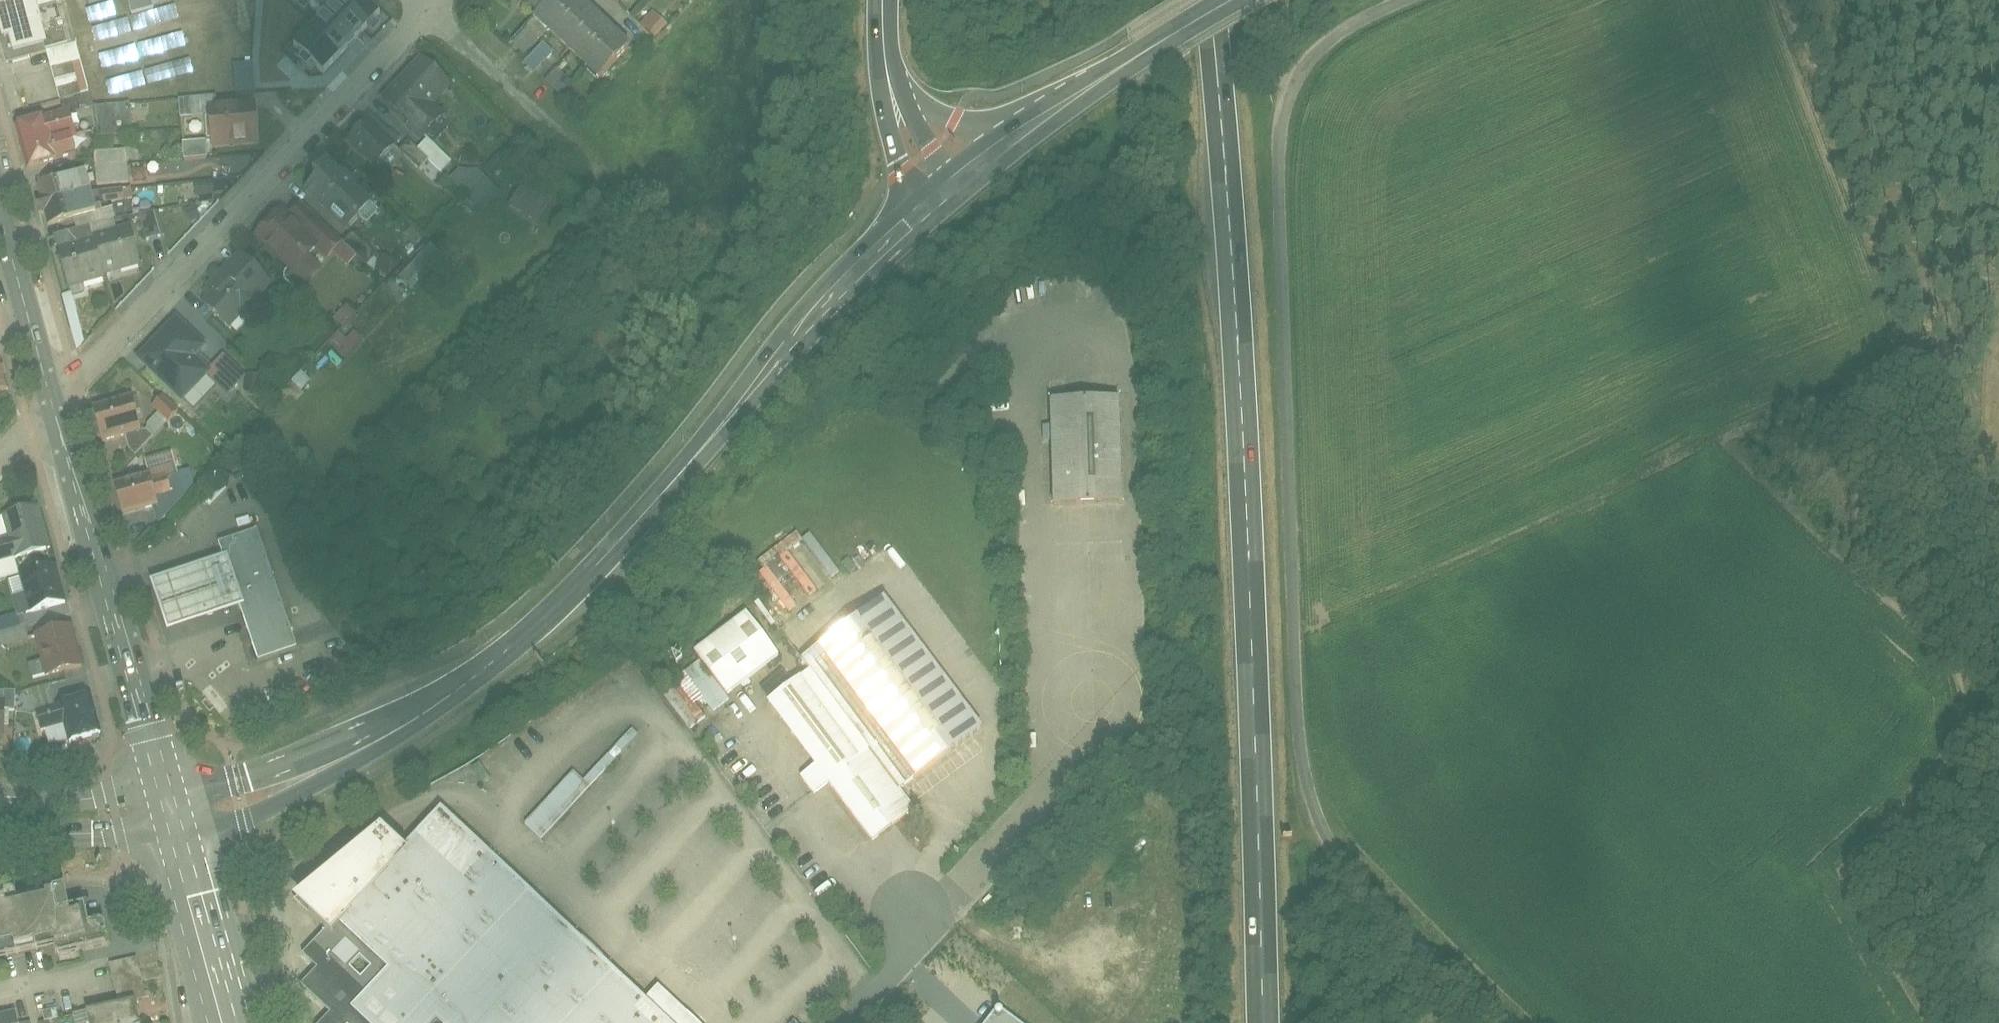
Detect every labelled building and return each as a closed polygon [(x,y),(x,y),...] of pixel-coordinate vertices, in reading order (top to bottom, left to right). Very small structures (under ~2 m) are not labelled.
[(6,65),(48,53),(35,0),(0,0),(0,38),(6,65)] [(48,53),(61,102),(90,93),(64,0),(35,0),(48,53)] [(128,3),(131,15),(154,10),(151,0),(141,0),(128,3)] [(381,14),(366,0),(337,0),(322,16),(296,46),(324,74),(381,14)] [(337,0),(305,0),(322,16),(337,0)] [(600,82),(631,52),(580,0),(519,0),(600,82)] [(641,24),(655,37),(666,25),(652,12),(641,24)] [(526,31),(513,44),(523,55),(537,42),(526,31)] [(536,73),(554,53),(543,44),(525,64),(536,73)] [(445,83),(421,60),(378,106),(419,145),(439,124),(422,108),(445,83)] [(253,62),(233,64),(236,94),(256,92),(253,62)] [(217,97),(179,100),(180,118),(211,116),(210,109),(218,109),(217,97)] [(130,104),(93,108),(96,138),(133,135),(130,104)] [(261,144),(259,106),(218,109),(210,109),(211,116),(212,147),(261,144)] [(69,111),(18,127),(29,171),(77,155),(71,134),(76,132),(69,111)] [(368,127),(349,147),(376,173),(395,153),(368,127)] [(206,141),(183,144),(184,161),(208,158),(206,141)] [(127,150),(96,152),(98,185),(129,183),(127,150)] [(466,163),(451,180),(485,209),(500,192),(466,163)] [(331,170),(305,197),(346,236),(372,209),(331,170)] [(86,173),(38,187),(48,226),(73,218),(97,212),(86,173)] [(114,201),(132,200),(132,190),(113,191),(114,201)] [(97,212),(73,218),(76,230),(91,226),(115,220),(117,220),(114,208),(97,212)] [(282,209),(255,239),(307,287),(334,257),(282,209)] [(159,212),(140,217),(146,241),(165,236),(159,212)] [(115,220),(91,226),(94,238),(118,231),(115,220)] [(94,238),(58,248),(70,292),(146,271),(133,227),(118,231),(94,238)] [(431,245),(400,275),(413,288),(443,257),(431,245)] [(273,286),(238,257),(201,300),(235,329),(273,286)] [(346,305),(336,320),(345,326),(355,311),(346,305)] [(178,318),(139,358),(182,402),(207,377),(215,369),(212,366),(199,355),(207,347),(178,318)] [(345,340),(340,333),(328,342),(342,360),(367,341),(359,330),(345,340)] [(223,355),(212,366),(215,369),(207,377),(228,396),(246,376),(223,355)] [(264,378),(246,376),(244,391),(262,394),(264,378)] [(1119,393),(1050,395),(1052,500),(1121,499),(1119,393)] [(132,403),(94,411),(100,442),(138,434),(132,403)] [(158,504),(152,478),(120,486),(126,512),(158,504)] [(46,547),(35,504),(6,512),(12,535),(0,538),(0,559),(46,547)] [(221,556),(153,580),(169,628),(236,604),(253,654),(294,640),(256,531),(217,544),(221,556)] [(796,537),(757,560),(772,585),(799,569),(787,549),(799,542),(796,537)] [(31,610),(60,602),(50,566),(22,573),(31,610)] [(813,670),(771,702),(819,767),(806,777),(817,792),(830,783),(872,839),(911,810),(899,794),(980,732),(883,604),(807,661),(813,670)] [(706,662),(668,689),(696,727),(734,698),(730,693),(783,654),(750,611),(697,650),(706,662)] [(39,634),(52,676),(80,667),(68,626),(39,634)] [(100,731),(89,693),(35,709),(40,727),(60,721),(67,741),(100,731)] [(542,838),(588,786),(572,772),(526,824),(542,838)] [(650,997),(443,806),(420,832),(407,820),(371,858),(378,865),(344,902),(334,893),(291,939),(306,952),(323,968),(306,986),(336,1013),(326,1022),(705,1022),(662,983),(650,997)] [(53,947),(56,959),(108,944),(95,903),(77,908),(70,883),(18,898),(15,888),(0,892),(0,962),(53,947)] [(87,1012),(90,1022),(141,1022),(135,1000),(87,1012)] [(987,1022),(1016,1022),(997,1009),(987,1022)] [(16,1012),(0,1016),(0,1022),(19,1022),(16,1012)]
